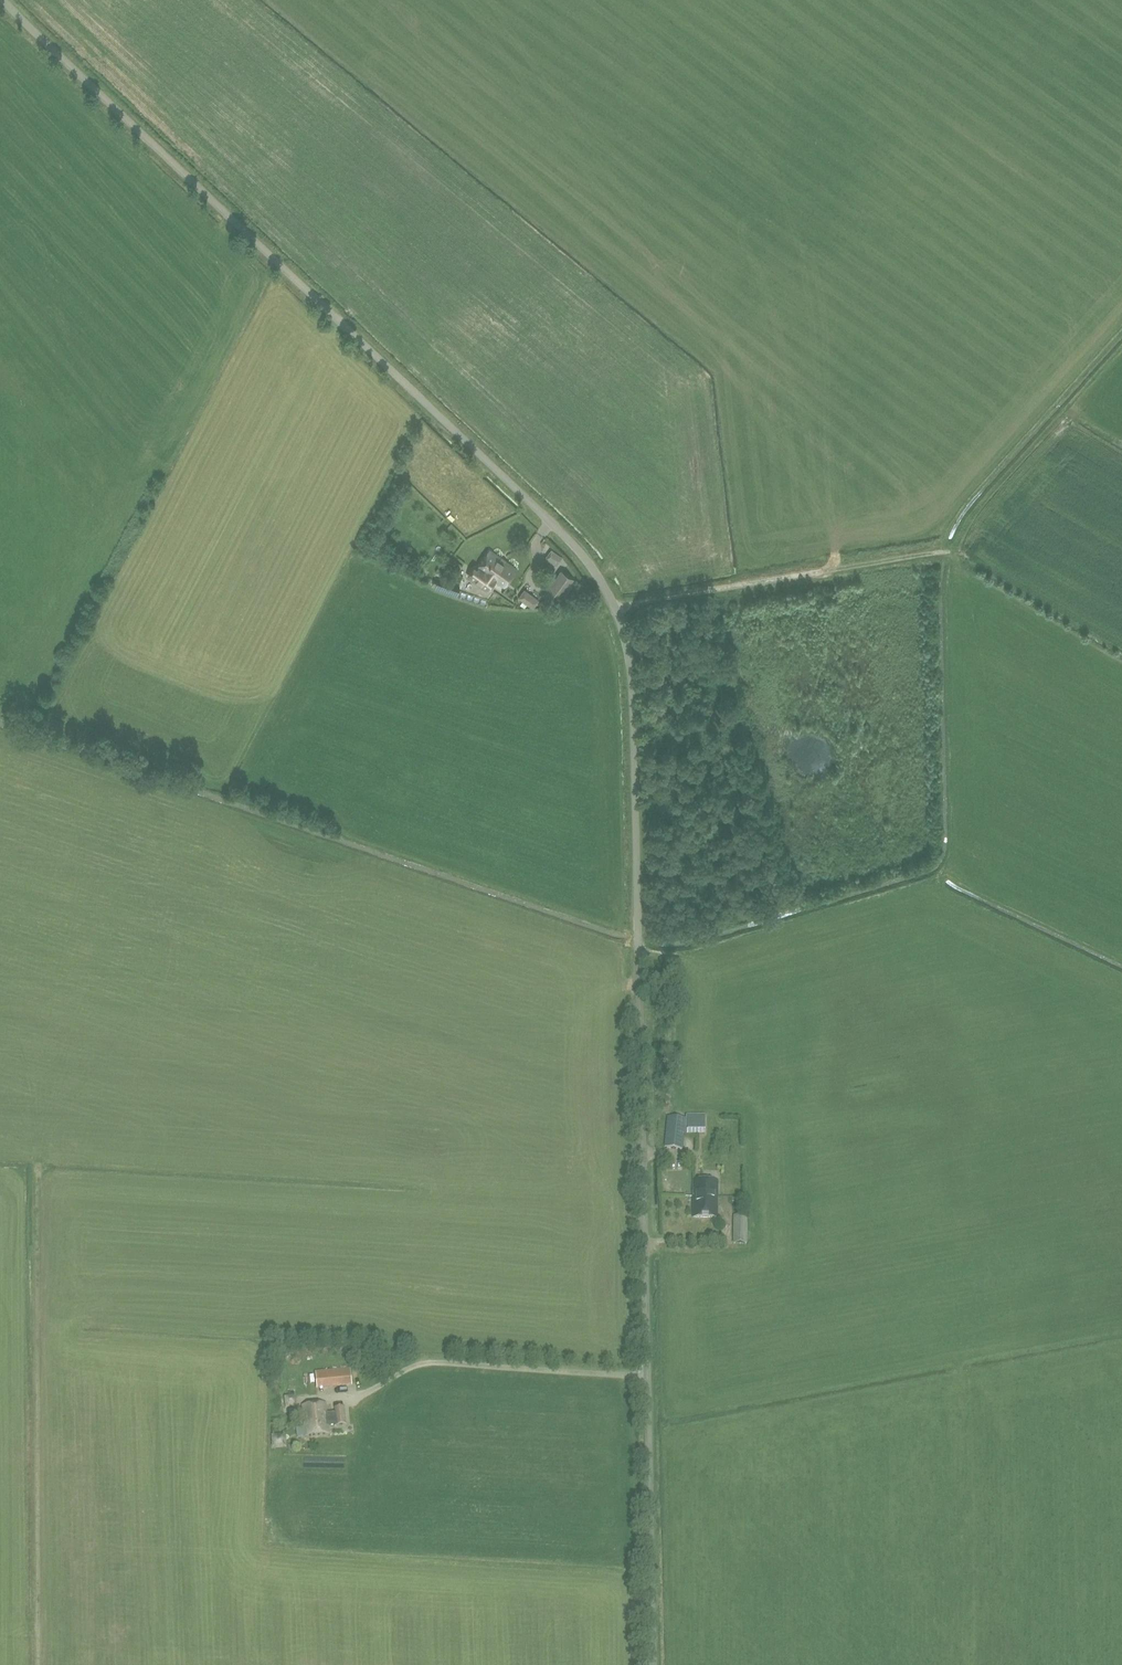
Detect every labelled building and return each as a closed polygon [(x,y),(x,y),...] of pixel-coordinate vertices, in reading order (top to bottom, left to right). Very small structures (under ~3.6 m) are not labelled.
[(500,559),(501,558),(489,550),(477,567),(484,572),(481,576),(492,584),(495,580),(504,587),(516,570),(505,561),(504,562),(500,559)] [(574,579),(561,570),(544,594),(556,603),(574,579)] [(440,581),(437,589),(458,596),(461,588),(440,581)] [(527,601),(533,606),(538,599),(532,594),(527,601)] [(683,1149),(686,1118),(668,1116),(665,1147),(683,1149)] [(689,1133),(706,1133),(706,1124),(688,1125),(689,1133)] [(693,1180),(693,1197),(717,1197),(718,1181),(693,1180)] [(722,1193),(738,1193),(737,1182),(722,1182),(722,1193)] [(717,1218),(717,1197),(693,1197),(693,1217),(717,1218)] [(747,1244),(747,1217),(734,1217),(733,1244),(747,1244)] [(312,1372),(314,1393),(365,1387),(363,1367),(312,1372)] [(327,1413),(326,1404),(303,1406),(305,1437),(329,1435),(328,1427),(346,1425),(344,1407),(332,1408),(333,1413),(327,1413)]
